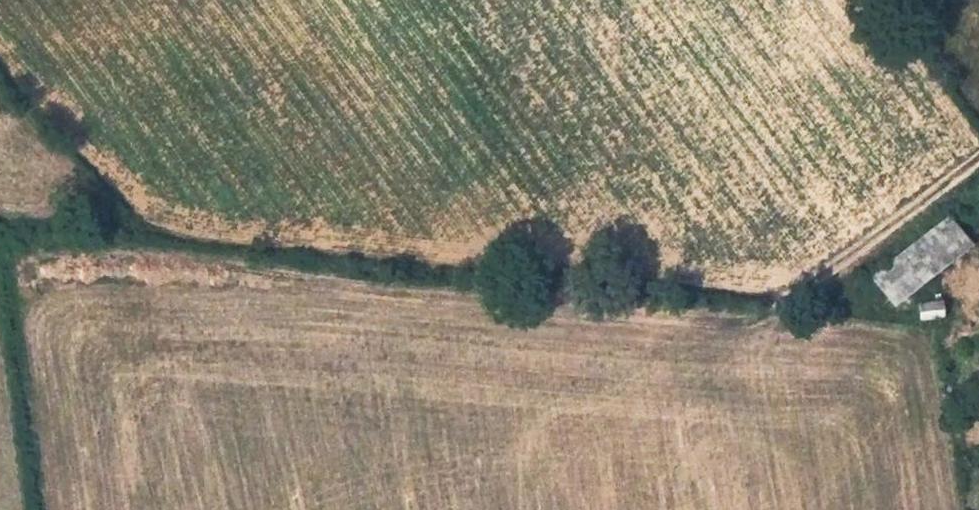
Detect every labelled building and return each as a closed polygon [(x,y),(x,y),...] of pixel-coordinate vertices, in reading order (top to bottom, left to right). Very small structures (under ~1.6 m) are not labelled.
[(900,301),(975,241),(958,221),(885,280),(900,301)]
